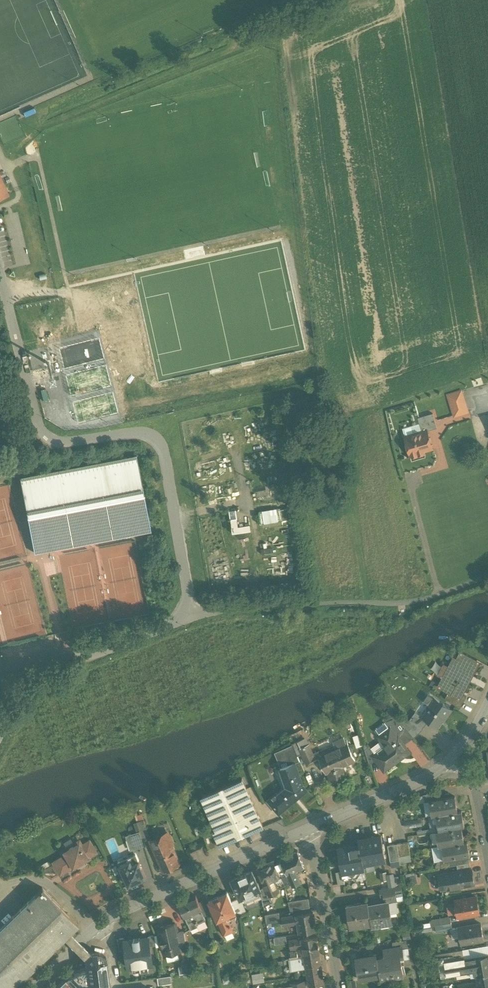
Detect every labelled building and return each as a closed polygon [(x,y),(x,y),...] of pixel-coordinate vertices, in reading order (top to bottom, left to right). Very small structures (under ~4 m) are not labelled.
[(9,194),(1,177),(5,175),(3,170),(0,171),(0,198),(9,194)] [(461,391),(448,395),(454,415),(467,411),(461,391)] [(433,413),(418,417),(421,431),(427,430),(437,427),(433,413)] [(421,431),(405,436),(411,456),(425,452),(424,450),(432,448),(427,430),(421,431)] [(136,456),(19,478),(34,553),(151,531),(136,456)] [(288,505),(262,510),(264,522),(291,518),(288,505)] [(252,531),(251,524),(239,525),(237,509),(231,509),(233,532),(252,531)] [(478,662),(461,653),(457,660),(454,658),(450,666),(444,678),(439,686),(449,691),(460,696),(462,693),(478,662)] [(444,678),(450,666),(443,663),(437,674),(444,678)] [(462,693),(460,696),(449,691),(445,698),(460,708),(467,696),(462,693)] [(436,700),(431,707),(429,705),(422,716),(421,717),(428,721),(437,727),(438,727),(437,726),(442,719),(444,721),(452,710),(433,696),(432,697),(436,700)] [(415,711),(409,720),(422,729),(428,721),(421,717),(422,716),(415,711)] [(393,715),(384,722),(385,722),(389,728),(390,727),(394,733),(400,728),(398,726),(400,725),(393,715)] [(404,725),(414,737),(422,729),(409,720),(406,718),(402,720),(404,725)] [(389,728),(385,722),(384,722),(375,728),(380,735),(389,728)] [(400,728),(394,733),(398,737),(404,744),(414,737),(404,725),(400,728)] [(387,745),(397,760),(408,751),(409,752),(404,744),(398,737),(394,733),(390,727),(389,728),(380,735),(379,736),(380,736),(387,745)] [(299,741),(292,744),(294,749),(297,755),(302,753),(300,748),(302,747),(299,741)] [(347,741),(335,746),(336,749),(319,756),(323,765),(324,765),(326,771),(328,770),(330,781),(340,779),(337,767),(342,765),(355,760),(347,741)] [(294,749),(292,744),(274,752),(280,767),(291,764),(286,753),(294,749)] [(308,744),(303,746),(303,747),(302,747),(300,748),(302,753),(307,764),(316,761),(308,744)] [(397,760),(387,745),(375,754),(374,755),(373,755),(376,759),(384,770),(397,761),(397,760)] [(319,756),(336,749),(335,746),(318,753),(319,756)] [(375,754),(369,746),(365,749),(369,764),(376,759),(373,755),(374,755),(375,754)] [(294,749),(286,753),(291,764),(295,762),(295,763),(300,761),(297,755),(294,749)] [(280,767),(273,770),(281,768),(285,780),(286,780),(288,787),(279,795),(278,795),(281,799),(273,805),(268,799),(268,800),(278,813),(279,812),(278,812),(297,796),(298,797),(307,790),(302,785),(295,763),(295,762),(291,764),(280,767)] [(263,826),(242,778),(202,796),(217,831),(215,831),(220,845),(221,845),(263,826)] [(268,799),(273,805),(281,799),(278,795),(279,795),(277,792),(268,799)] [(437,792),(423,795),(424,802),(429,801),(438,800),(438,799),(437,792)] [(455,796),(438,799),(438,800),(429,801),(432,816),(454,812),(457,811),(457,812),(458,811),(455,796)] [(454,812),(436,815),(439,830),(461,826),(464,826),(462,811),(458,811),(457,812),(457,811),(454,812)] [(144,819),(137,822),(139,831),(142,837),(149,835),(144,819)] [(439,830),(436,831),(438,846),(441,846),(464,842),(461,826),(439,830)] [(139,831),(128,835),(133,850),(144,846),(142,837),(139,831)] [(215,831),(204,835),(208,850),(220,845),(215,831)] [(169,834),(151,842),(163,870),(179,863),(171,844),(173,843),(169,834)] [(359,845),(338,848),(342,871),(343,871),(344,878),(356,876),(355,869),(364,867),(363,862),(385,859),(381,836),(358,840),(359,845)] [(81,845),(78,840),(61,851),(64,856),(53,862),(53,863),(60,873),(70,867),(71,869),(89,858),(88,856),(95,852),(89,841),(81,845)] [(464,842),(441,846),(444,860),(447,860),(447,861),(466,857),(470,856),(467,841),(464,842)] [(408,842),(402,843),(404,856),(410,855),(408,842)] [(402,843),(396,844),(398,857),(404,856),(402,843)] [(396,844),(387,845),(391,868),(400,866),(400,865),(398,857),(396,844)] [(444,860),(441,846),(438,846),(431,847),(434,862),(440,861),(444,860)] [(297,851),(280,858),(281,862),(287,873),(287,874),(292,886),(300,882),(295,870),(304,866),(297,851)] [(118,862),(119,864),(130,860),(132,863),(139,861),(136,854),(118,862)] [(404,856),(398,857),(400,865),(407,864),(406,862),(411,861),(410,855),(404,856)] [(466,857),(447,861),(447,860),(444,860),(440,861),(441,867),(457,865),(467,863),(466,857)] [(139,861),(132,863),(130,860),(119,864),(128,885),(146,877),(139,861)] [(274,861),(257,868),(265,887),(269,895),(269,894),(278,891),(273,879),(280,876),(275,863),(274,861)] [(281,862),(278,863),(277,862),(275,863),(280,876),(281,876),(287,873),(281,862)] [(51,878),(60,873),(53,863),(39,871),(51,878)] [(467,863),(457,865),(458,871),(470,869),(469,863),(467,863)] [(364,867),(355,869),(356,876),(357,881),(366,880),(364,867)] [(458,871),(439,874),(440,876),(438,879),(439,886),(441,887),(442,890),(449,889),(450,889),(460,887),(474,884),(471,869),(470,869),(458,871)] [(252,871),(232,879),(240,897),(236,899),(240,910),(241,912),(257,905),(251,893),(260,889),(252,871)] [(344,878),(343,871),(342,871),(336,872),(338,884),(345,883),(344,878)] [(387,878),(388,887),(395,886),(394,877),(387,878)] [(388,887),(380,889),(381,896),(402,892),(401,885),(395,886),(388,887)] [(64,938),(70,933),(78,924),(42,887),(26,903),(0,928),(0,987),(13,987),(64,938)] [(265,887),(260,889),(263,906),(273,902),(269,894),(269,895),(265,887)] [(227,893),(209,901),(217,920),(218,920),(223,931),(232,927),(227,916),(236,912),(235,912),(231,902),(227,893)] [(196,895),(179,903),(185,917),(188,923),(195,920),(197,924),(199,923),(198,922),(205,919),(204,916),(202,910),(199,902),(196,895)] [(476,896),(455,900),(456,904),(447,906),(449,915),(457,914),(458,917),(479,913),(476,896)] [(308,898),(288,901),(290,910),(310,907),(308,898)] [(240,910),(236,899),(231,902),(235,912),(240,910)] [(208,911),(203,900),(199,902),(202,910),(204,916),(209,914),(208,911)] [(388,902),(368,906),(371,922),(372,925),(391,922),(388,902)] [(368,903),(346,906),(350,927),(358,926),(358,924),(371,922),(368,906),(368,903)] [(279,912),(265,914),(266,923),(280,921),(279,912)] [(313,912),(282,917),(283,926),(297,924),(298,927),(299,927),(300,933),(316,930),(313,912)] [(439,925),(441,925),(440,918),(430,920),(431,927),(439,925)] [(175,923),(159,927),(164,950),(165,949),(164,947),(179,943),(180,946),(177,932),(175,923)] [(441,925),(439,925),(440,931),(452,929),(451,923),(441,925)] [(481,923),(458,927),(461,944),(483,940),(481,923)] [(184,931),(177,932),(180,946),(186,945),(184,931)] [(70,944),(85,959),(90,954),(75,938),(74,936),(70,933),(64,938),(68,942),(70,944)] [(286,935),(274,937),(275,944),(287,942),(286,935)] [(317,936),(300,938),(290,940),(291,949),(302,947),(303,956),(320,954),(317,936)] [(125,940),(124,940),(126,949),(128,967),(133,966),(133,971),(148,969),(148,964),(152,964),(150,946),(149,937),(148,937),(125,940)] [(407,940),(392,942),(393,948),(402,947),(402,949),(408,948),(407,940)] [(464,960),(487,957),(487,945),(462,950),(464,960)] [(393,948),(383,950),(385,958),(377,959),(380,975),(380,979),(403,975),(400,957),(402,956),(402,957),(403,957),(402,949),(402,947),(393,948)] [(462,950),(436,954),(438,965),(445,964),(464,960),(462,950)] [(289,952),(286,953),(281,954),(282,960),(286,959),(289,959),(294,958),(298,957),(297,951),(289,952)] [(67,977),(66,978),(76,987),(109,987),(105,957),(98,953),(90,954),(85,959),(86,968),(79,970),(73,973),(67,977)] [(298,957),(294,958),(295,962),(296,968),(305,967),(306,971),(322,968),(320,954),(303,956),(298,957)] [(376,955),(356,959),(359,978),(360,978),(360,977),(367,976),(367,977),(380,975),(377,959),(376,955)] [(445,964),(447,975),(475,970),(476,976),(487,974),(487,957),(464,960),(445,964)] [(447,975),(445,964),(438,965),(441,979),(456,976),(457,979),(476,976),(475,970),(447,975)] [(306,971),(308,985),(314,984),(314,987),(325,987),(322,968),(306,971)] [(476,976),(477,982),(458,985),(459,987),(487,987),(487,974),(476,976)] [(171,976),(157,977),(159,985),(172,983),(171,976)] [(66,978),(55,987),(76,987),(66,978)]
